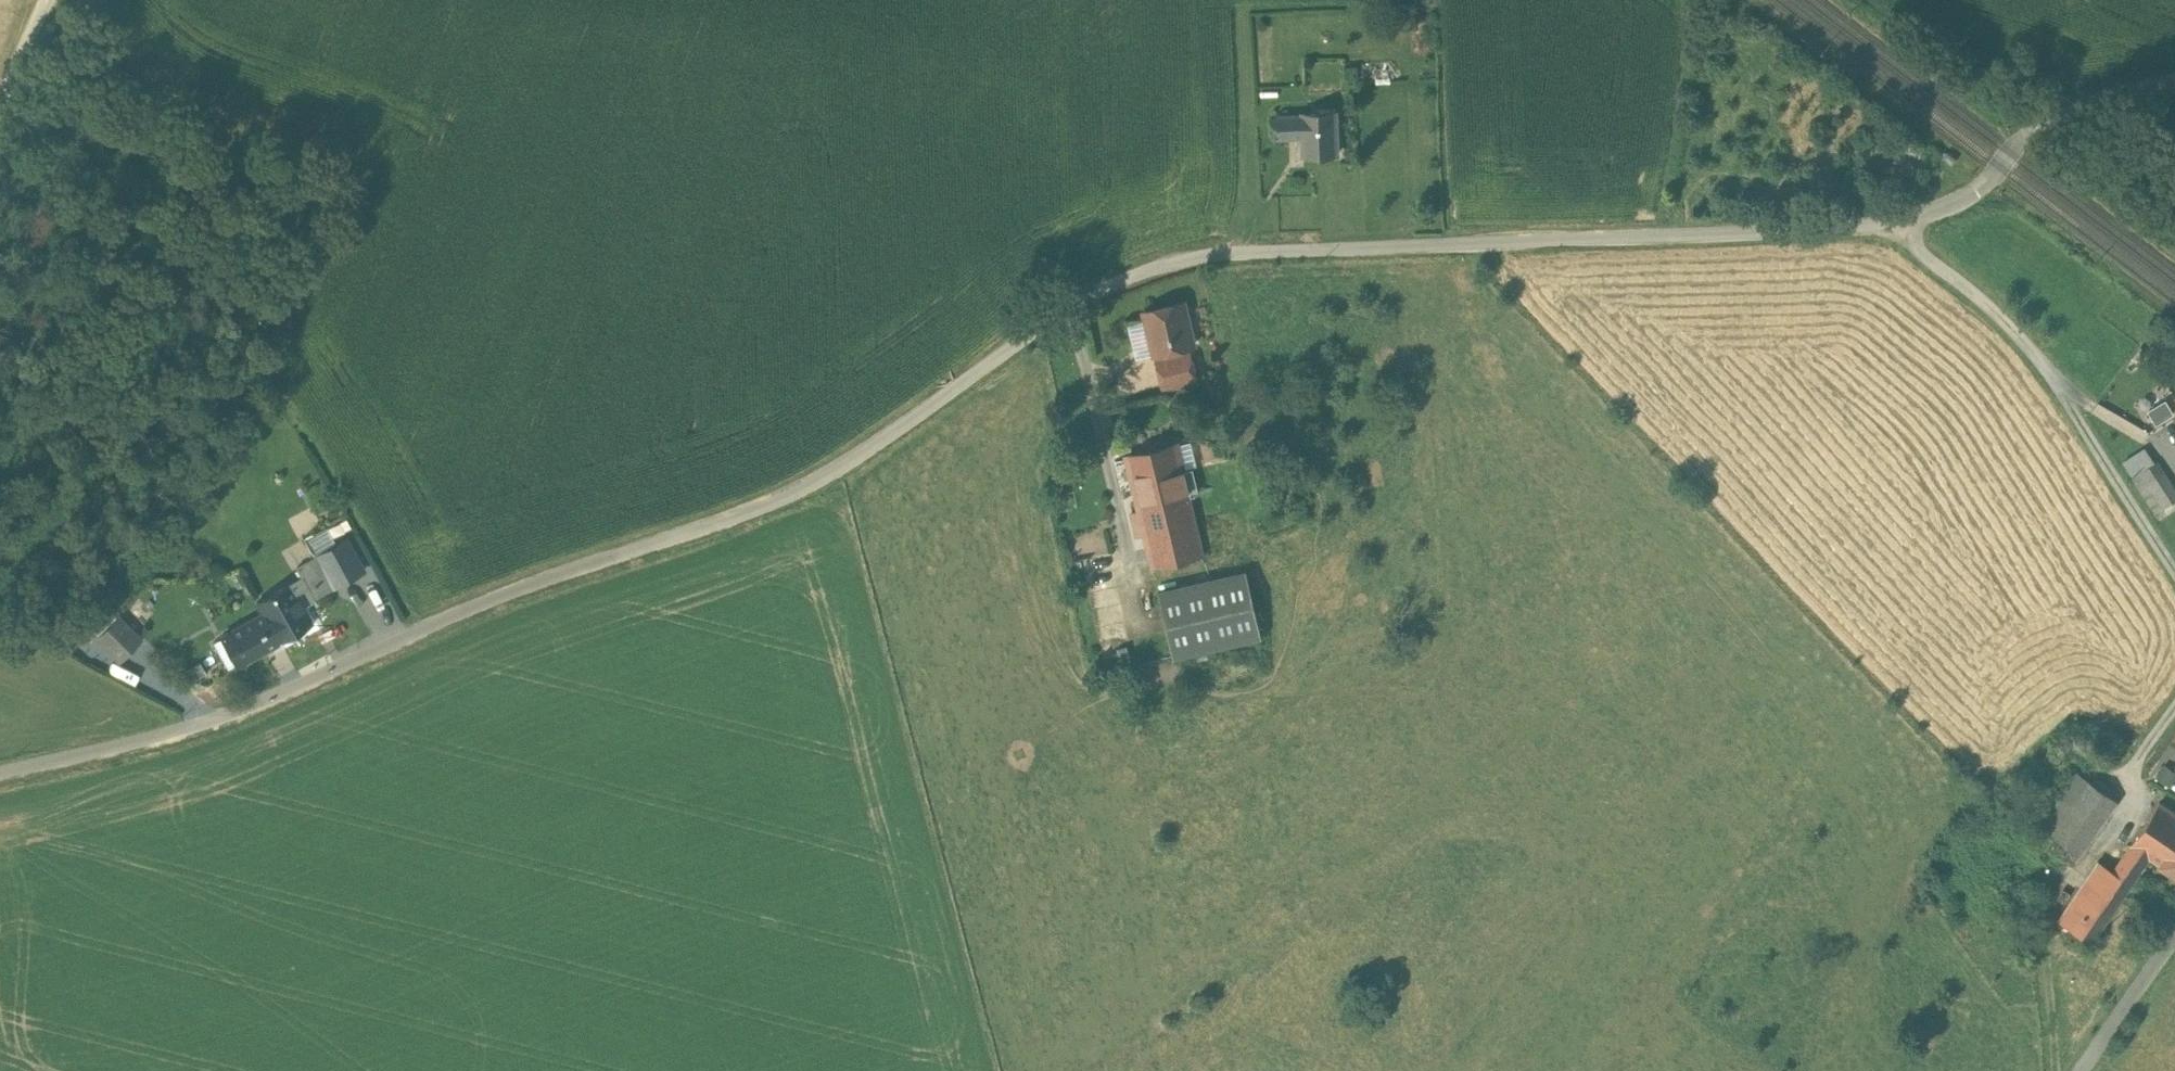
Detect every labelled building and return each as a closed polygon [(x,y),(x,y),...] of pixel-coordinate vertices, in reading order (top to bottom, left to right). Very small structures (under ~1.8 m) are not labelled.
[(1335,113),(1302,114),(1303,138),(1304,155),(1336,154),(1335,113)] [(1302,114),(1276,115),(1277,139),(1303,138),(1302,114)] [(1960,160),(1952,170),(1959,176),(1968,166),(1960,160)] [(1183,302),(1144,311),(1149,334),(1154,354),(1193,344),(1183,302)] [(1189,352),(1156,360),(1163,388),(1195,380),(1189,352)] [(2174,411),(2174,410),(2167,397),(2150,407),(2159,421),(2174,411)] [(1176,444),(1127,456),(1145,531),(1194,520),(1191,504),(1187,487),(1182,469),(1176,444)] [(1244,456),(1182,469),(1187,487),(1248,473),(1244,456)] [(2172,503),(2148,467),(2138,473),(2132,477),(2155,513),(2172,503)] [(1248,473),(1187,487),(1191,504),(1228,496),(1252,491),(1248,473)] [(1194,520),(1145,531),(1148,547),(1152,546),(1156,565),(1203,554),(1196,527),(1196,526),(1194,520)] [(363,570),(346,539),(340,543),(316,556),(333,587),(363,570)] [(316,556),(312,550),(311,550),(315,556),(296,567),(302,577),(289,584),(300,604),(333,587),(316,556)] [(1243,572),(1160,591),(1167,623),(1167,624),(1174,655),(1258,635),(1243,572)] [(279,641),(311,624),(300,604),(289,584),(256,601),(263,613),(279,641)] [(263,613),(227,633),(242,661),(279,641),(263,613)] [(118,617),(97,638),(99,640),(118,659),(139,637),(118,617)] [(2062,819),(2051,834),(2079,853),(2094,832),(2080,822),(2102,790),(2089,781),(2062,819)] [(2102,790),(2080,822),(2094,832),(2117,800),(2102,789),(2102,790)] [(2160,802),(2131,843),(2150,856),(2174,874),(2174,812),(2160,802)] [(2050,810),(2039,826),(2051,834),(2062,819),(2050,810)] [(2098,860),(2071,899),(2058,919),(2092,942),(2150,856),(2131,843),(2113,870),(2098,860)]
